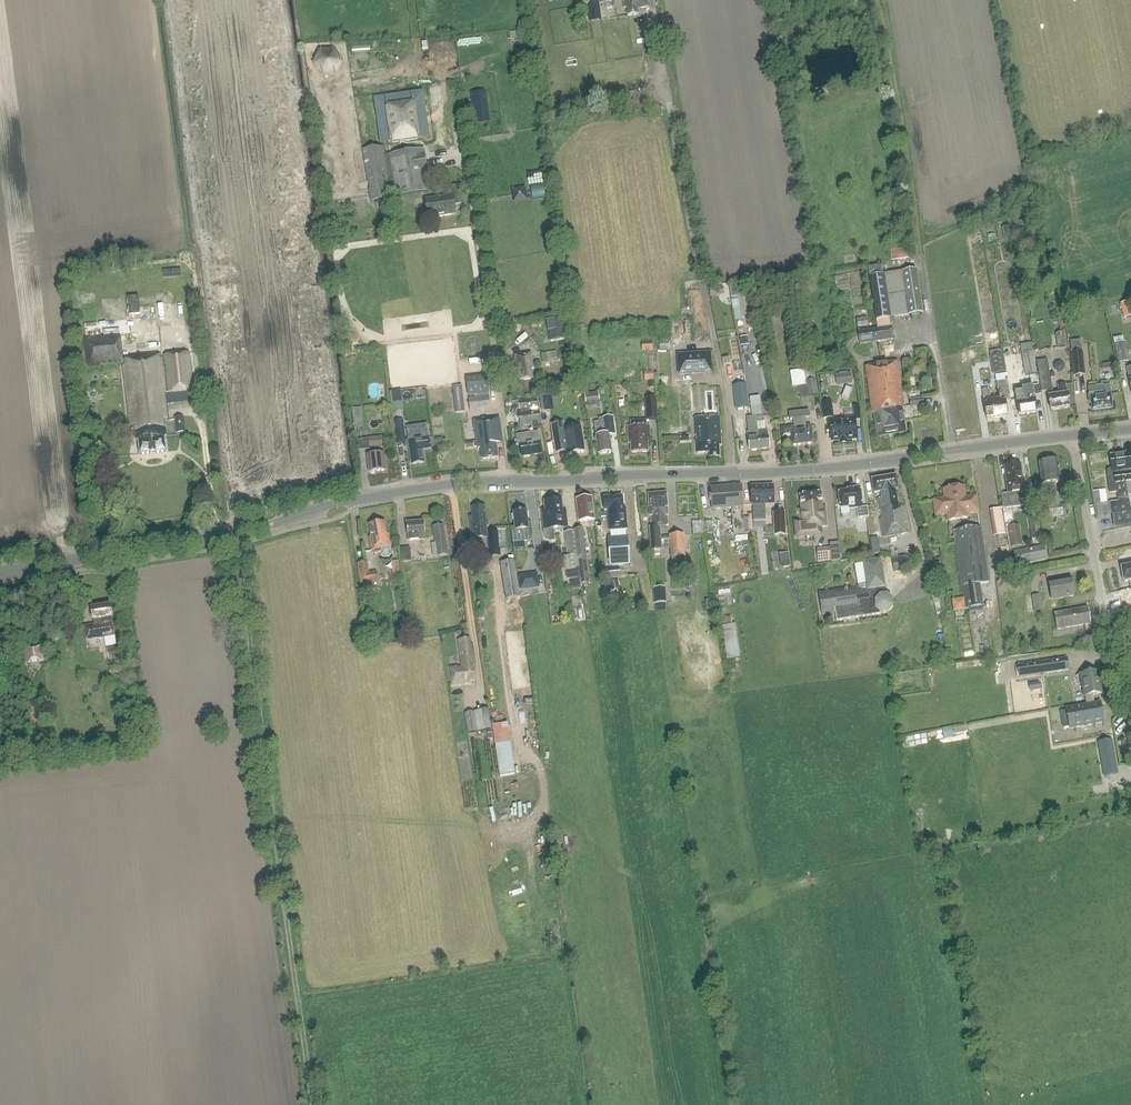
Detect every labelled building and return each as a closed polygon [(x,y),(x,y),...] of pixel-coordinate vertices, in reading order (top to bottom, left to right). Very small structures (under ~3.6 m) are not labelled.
[(612,1),(612,0),(578,0),(579,6),(587,5),(588,11),(600,9),(599,3),(612,1)] [(648,5),(647,0),(624,0),(625,1),(622,2),(623,8),(625,8),(627,18),(638,16),(637,10),(648,8),(648,5)] [(340,63),(339,47),(319,48),(320,75),(334,74),(334,63),(340,63)] [(485,96),(472,97),(475,124),(489,122),(485,96)] [(372,201),(383,199),(430,190),(416,102),(379,108),(386,153),(384,154),(382,147),(362,150),(365,169),(372,201)] [(453,205),(461,204),(458,185),(444,187),(446,196),(425,200),(428,218),(455,214),(453,205)] [(908,247),(889,250),(891,261),(910,258),(908,247)] [(923,313),(916,269),(883,274),(881,265),(868,267),(877,328),(857,332),(859,344),(892,339),(889,318),(923,313)] [(741,318),(752,317),(747,284),(729,287),(732,309),(740,308),(741,318)] [(1116,314),(1124,311),(1121,303),(1113,306),(1116,314)] [(82,327),(107,325),(106,316),(81,319),(82,327)] [(866,317),(856,319),(857,326),(867,325),(866,317)] [(561,319),(546,322),(548,332),(552,331),(554,341),(565,338),(561,319)] [(1066,346),(1065,332),(1055,334),(1057,347),(1066,346)] [(164,438),(167,438),(165,422),(169,421),(166,394),(192,391),(188,353),(165,355),(166,365),(163,365),(162,356),(123,360),(120,334),(83,338),(87,368),(122,364),(129,429),(133,429),(135,442),(137,441),(139,455),(149,454),(156,454),(155,453),(166,452),(164,438)] [(747,336),(739,337),(741,346),(749,344),(747,336)] [(821,348),(819,338),(811,339),(813,349),(821,348)] [(1125,341),(1114,344),(1118,364),(1129,361),(1125,341)] [(642,342),(642,352),(653,352),(653,342),(642,342)] [(544,365),(557,363),(555,351),(542,354),(544,365)] [(1033,351),(1021,354),(1025,375),(1037,373),(1033,351)] [(530,369),(533,368),(531,352),(515,355),(518,377),(521,377),(522,380),(532,379),(530,369)] [(711,352),(677,354),(678,375),(712,373),(711,352)] [(1082,352),(1070,353),(1073,376),(1085,375),(1082,352)] [(1003,354),(989,356),(993,374),(1006,371),(1003,354)] [(1053,396),(1052,390),(1047,360),(1036,362),(1041,392),(1047,391),(1048,397),(1053,396)] [(882,365),(891,434),(903,432),(901,418),(903,418),(901,408),(904,408),(897,363),(882,365)] [(891,434),(882,365),(865,367),(870,401),(871,413),(874,412),(876,422),(877,422),(879,435),(891,434)] [(815,368),(804,370),(806,385),(798,387),(800,399),(819,396),(815,368)] [(646,372),(647,379),(656,378),(655,371),(646,372)] [(851,373),(835,375),(836,386),(852,384),(851,373)] [(989,389),(982,391),(984,404),(987,419),(1007,416),(1005,401),(1010,401),(1006,374),(995,376),(999,399),(991,401),(989,389)] [(467,396),(489,393),(487,376),(466,378),(467,396)] [(734,385),(736,409),(748,407),(746,384),(734,385)] [(1050,410),(1069,407),(1067,393),(1066,393),(1065,384),(1058,385),(1059,395),(1053,396),(1048,397),(1050,410)] [(1035,397),(1040,396),(1038,385),(1026,387),(1028,401),(1017,402),(1018,415),(1037,412),(1035,397)] [(1092,411),(1112,408),(1110,395),(1109,386),(1089,388),(1089,391),(1088,391),(1089,396),(1090,396),(1090,398),(1092,411)] [(390,391),(393,411),(405,409),(401,389),(390,391)] [(599,400),(598,392),(584,394),(585,402),(599,400)] [(488,395),(468,397),(470,412),(490,410),(488,395)] [(539,398),(541,412),(550,411),(548,397),(539,398)] [(656,398),(645,399),(647,420),(657,419),(656,398)] [(923,398),(909,400),(910,407),(924,405),(923,398)] [(518,412),(520,426),(541,423),(539,408),(537,409),(536,399),(519,401),(521,411),(518,412)] [(834,418),(831,401),(821,403),(823,419),(834,418)] [(860,406),(853,407),(855,420),(862,420),(860,406)] [(805,426),(804,418),(809,418),(808,411),(789,413),(790,420),(793,420),(794,426),(780,428),(782,438),(792,437),(793,445),(812,443),(811,430),(810,430),(810,425),(805,426)] [(609,435),(614,434),(612,416),(602,418),(603,425),(595,426),(596,434),(595,435),(595,436),(594,438),(594,439),(594,441),(595,441),(597,441),(598,454),(611,452),(609,435)] [(760,449),(756,416),(749,417),(750,423),(747,423),(747,424),(750,450),(760,449)] [(769,448),(768,436),(767,436),(767,430),(765,430),(764,421),(762,422),(761,416),(756,416),(760,449),(769,448)] [(175,418),(176,433),(185,433),(183,417),(175,418)] [(496,443),(502,442),(499,417),(474,420),(476,441),(465,442),(466,449),(477,447),(477,448),(480,447),(482,460),(498,458),(496,443)] [(719,445),(721,444),(719,418),(693,420),(695,453),(709,451),(709,458),(719,457),(719,445)] [(830,421),(830,422),(832,441),(856,439),(855,423),(854,419),(830,421)] [(562,422),(559,423),(551,424),(556,453),(567,451),(567,454),(585,451),(581,427),(564,429),(562,422)] [(406,441),(405,437),(403,423),(393,425),(396,443),(406,441)] [(648,425),(646,426),(630,426),(628,426),(629,444),(631,444),(631,452),(647,451),(647,439),(649,438),(648,425)] [(517,445),(520,445),(522,456),(541,453),(540,441),(539,441),(538,432),(516,435),(517,445)] [(368,438),(370,456),(367,456),(369,473),(370,473),(371,474),(375,474),(375,472),(385,471),(383,454),(381,454),(380,447),(383,447),(382,437),(368,438)] [(411,465),(424,463),(422,450),(430,449),(429,438),(407,441),(411,465)] [(1127,495),(1130,494),(1130,451),(1125,451),(1126,454),(1119,455),(1121,473),(1123,473),(1124,481),(1122,482),(1123,486),(1124,487),(1125,495),(1127,495)] [(1110,456),(1112,469),(1110,470),(1108,470),(1108,471),(1107,472),(1107,473),(1108,476),(1110,494),(1117,493),(1117,500),(1127,498),(1127,495),(1125,495),(1124,487),(1123,486),(1122,482),(1124,481),(1123,473),(1121,473),(1119,455),(1110,456)] [(1063,480),(1062,476),(1059,475),(1057,460),(1039,463),(1045,509),(1055,508),(1054,500),(1057,499),(1054,483),(1060,482),(1063,480)] [(1022,487),(1024,486),(1023,483),(1022,482),(1020,465),(1004,467),(1007,493),(1001,494),(1003,508),(1020,506),(1018,492),(1023,491),(1022,487)] [(882,537),(907,533),(903,507),(897,507),(895,490),(898,489),(895,476),(872,480),(874,493),(880,492),(881,498),(877,499),(882,537)] [(765,516),(764,504),(774,503),(773,484),(751,485),(751,504),(752,504),(753,516),(765,516)] [(733,534),(745,533),(741,486),(710,488),(712,509),(731,507),(733,534)] [(852,488),(852,490),(838,492),(840,508),(848,507),(848,509),(856,508),(858,518),(871,516),(870,506),(862,507),(859,487),(852,488)] [(963,498),(962,487),(942,489),(943,497),(932,498),(934,514),(945,513),(945,519),(965,517),(965,513),(976,512),(974,496),(963,498)] [(1035,492),(1025,494),(1027,511),(1037,510),(1035,492)] [(666,493),(648,494),(649,507),(650,507),(650,516),(651,516),(652,527),(650,527),(651,549),(661,549),(660,537),(659,526),(668,526),(667,516),(668,516),(666,493)] [(796,536),(820,534),(819,527),(827,526),(825,506),(821,506),(820,493),(800,495),(801,510),(798,510),(799,521),(794,522),(796,536)] [(609,566),(629,565),(627,536),(626,536),(625,529),(626,529),(625,508),(623,508),(622,496),(603,497),(604,510),(607,510),(609,530),(610,530),(610,536),(607,537),(609,566)] [(591,497),(576,499),(579,522),(594,520),(591,497)] [(544,529),(567,527),(565,510),(562,510),(561,499),(544,501),(545,512),(542,513),(544,529)] [(1111,503),(1114,527),(1130,525),(1130,524),(1128,501),(1111,503)] [(499,548),(506,547),(505,530),(487,532),(487,527),(489,526),(488,520),(485,519),(484,506),(472,508),(473,519),(470,520),(472,539),(487,537),(489,556),(500,555),(499,548)] [(513,512),(515,527),(511,528),(512,543),(533,541),(531,523),(527,524),(526,511),(513,512)] [(774,536),(786,535),(785,512),(772,513),(774,536)] [(390,547),(388,535),(387,535),(384,522),(368,525),(370,537),(368,538),(371,551),(373,551),(374,554),(380,553),(381,555),(382,557),(384,558),(386,558),(388,557),(390,555),(391,553),(391,551),(390,547)] [(408,541),(425,539),(424,522),(406,523),(408,541)] [(448,555),(443,524),(432,526),(435,543),(437,556),(448,555)] [(1023,546),(1019,526),(1006,528),(1010,548),(1023,546)] [(981,528),(953,532),(965,610),(983,607),(979,584),(989,583),(981,528)] [(574,531),(564,533),(568,559),(565,559),(568,580),(580,578),(575,539),(574,531)] [(683,535),(670,536),(671,558),(685,558),(683,535)] [(584,538),(575,539),(580,578),(580,584),(589,583),(584,538)] [(1017,566),(1045,559),(1043,547),(1014,553),(1017,566)] [(832,550),(824,550),(825,562),(833,561),(832,550)] [(914,555),(895,558),(897,567),(916,564),(914,555)] [(400,560),(393,560),(394,572),(401,571),(400,560)] [(514,560),(500,563),(505,599),(520,597),(514,560)] [(888,613),(892,607),(892,600),(887,595),(886,595),(880,561),(855,565),(858,586),(818,592),(822,615),(860,608),(861,617),(888,613)] [(367,562),(357,564),(360,584),(378,582),(376,572),(369,573),(367,562)] [(1122,582),(1130,580),(1130,564),(1119,567),(1122,582)] [(620,577),(619,568),(604,569),(605,579),(620,577)] [(1062,569),(1035,573),(1037,589),(1050,587),(1052,601),(1074,598),(1072,582),(1065,584),(1062,569)] [(537,573),(518,575),(520,590),(539,588),(537,573)] [(937,587),(934,576),(926,578),(929,589),(937,587)] [(617,579),(609,582),(611,591),(620,588),(617,579)] [(666,603),(665,587),(652,588),(654,604),(666,603)] [(1039,594),(1025,597),(1027,613),(1042,611),(1039,594)] [(962,600),(954,601),(955,609),(963,608),(962,600)] [(86,641),(104,638),(115,636),(110,605),(91,609),(93,625),(84,627),(86,641)] [(1056,630),(1084,625),(1085,630),(1091,629),(1087,608),(1054,613),(1056,630)] [(735,624),(722,626),(727,659),(740,657),(735,624)] [(471,684),(470,681),(476,680),(474,667),(475,666),(472,643),(470,644),(469,638),(458,640),(461,666),(458,667),(458,666),(448,667),(452,687),(471,684)] [(1011,649),(1017,643),(1013,640),(1008,646),(1011,649)] [(43,645),(23,647),(24,664),(44,662),(43,645)] [(119,647),(106,649),(108,661),(121,659),(119,647)] [(1018,665),(1019,677),(1068,670),(1067,658),(1018,665)] [(1098,671),(1080,674),(1085,703),(1086,703),(1094,701),(1093,695),(1101,693),(1098,671)] [(1100,702),(1094,704),(1094,701),(1086,703),(1086,705),(1066,709),(1070,728),(1103,722),(1100,702)] [(488,709),(464,713),(467,733),(491,730),(488,709)] [(507,723),(492,725),(500,777),(515,774),(507,723)] [(1105,775),(1116,773),(1110,741),(1099,743),(1105,775)] [(959,744),(961,754),(972,752),(970,742),(959,744)]
